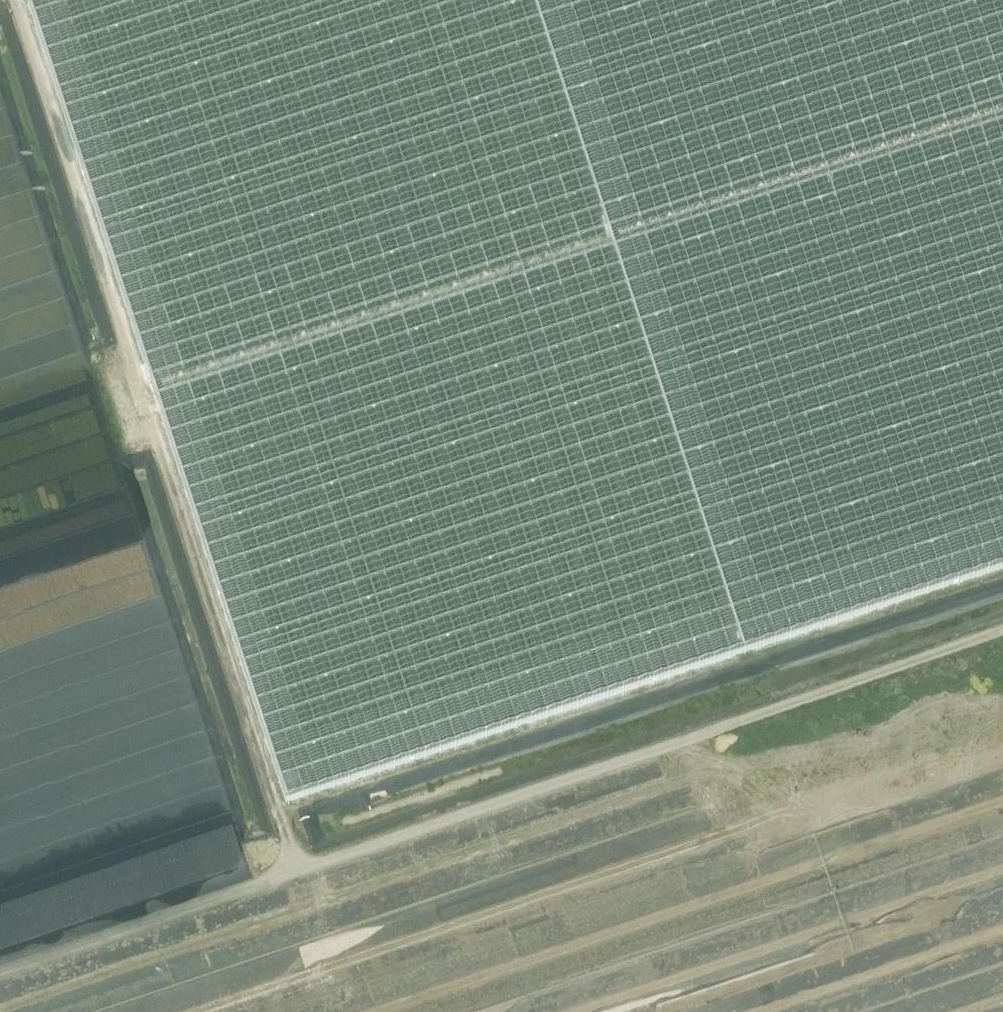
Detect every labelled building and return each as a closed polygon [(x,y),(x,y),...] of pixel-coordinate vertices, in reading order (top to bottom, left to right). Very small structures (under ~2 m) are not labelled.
[(284,799),(1002,569),(1002,0),(28,0),(284,799)]
